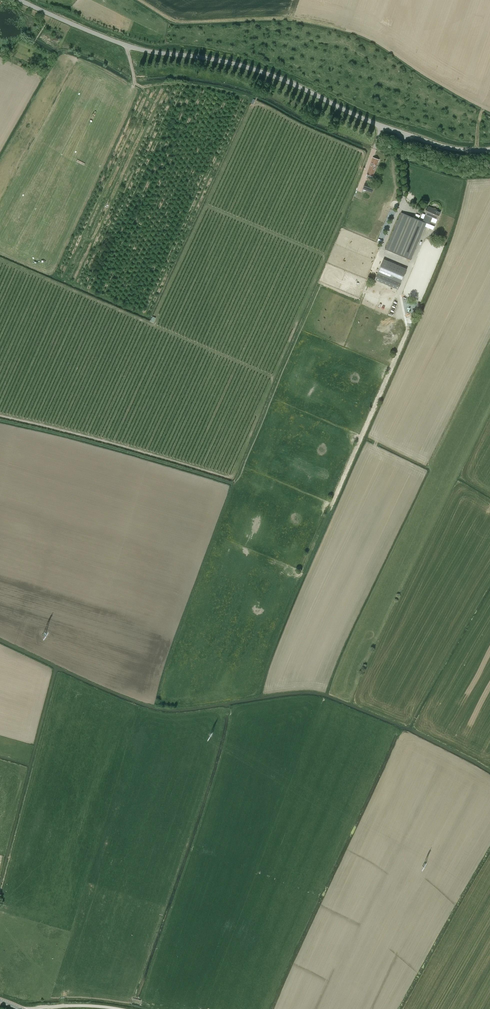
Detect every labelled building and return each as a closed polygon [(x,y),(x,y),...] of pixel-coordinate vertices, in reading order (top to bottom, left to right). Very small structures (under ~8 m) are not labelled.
[(379,160),(373,157),(367,176),(372,178),(379,160)] [(375,187),(366,184),(363,190),(372,193),(375,187)] [(433,226),(430,224),(433,217),(438,219),(440,212),(434,210),(435,209),(429,206),(425,214),(426,214),(423,221),(401,212),(385,249),(411,260),(427,223),(428,224),(427,226),(432,228),(433,226)] [(384,258),(376,279),(379,280),(394,287),(398,289),(407,268),(384,258)]
